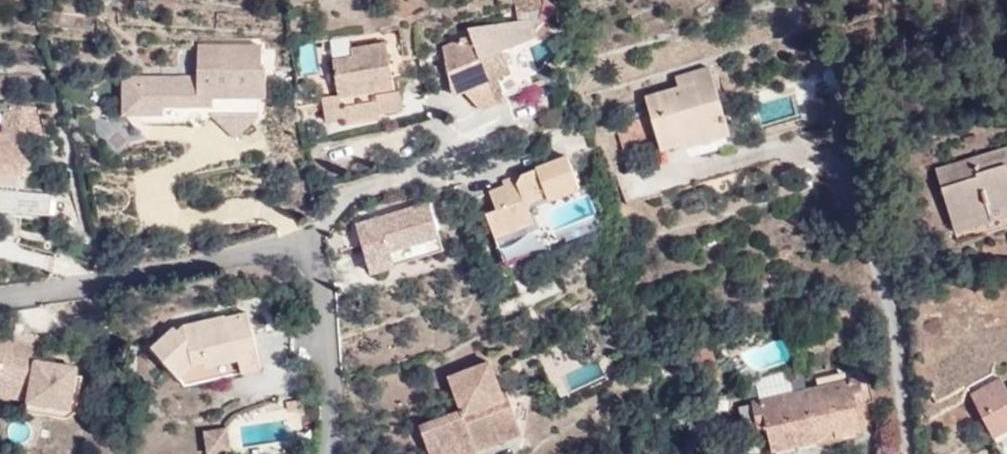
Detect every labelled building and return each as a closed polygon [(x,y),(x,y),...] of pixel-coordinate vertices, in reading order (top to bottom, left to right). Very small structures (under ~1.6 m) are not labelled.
[(539,0),(519,0),(523,19),(542,15),(539,0)] [(498,109),(498,108),(483,66),(532,48),(538,45),(532,27),(468,34),(470,43),(443,53),(452,101),(465,98),(480,116),(498,109)] [(198,75),(142,77),(144,114),(158,113),(165,105),(206,103),(215,93),(216,114),(239,135),(261,110),(262,92),(268,92),(267,63),(262,64),(261,41),(197,44),(198,75)] [(396,92),(389,48),(352,54),(354,62),(334,65),(340,101),(323,104),(327,126),(345,124),(346,129),(383,122),(382,118),(406,114),(403,97),(379,100),(379,95),(396,92)] [(483,66),(498,108),(522,98),(521,94),(540,88),(532,48),(483,66)] [(679,132),(727,118),(721,101),(713,104),(710,97),(719,94),(710,66),(692,72),(694,81),(679,86),(647,96),(662,148),(682,142),(679,132)] [(676,77),(679,86),(694,81),(692,72),(676,77)] [(144,114),(142,77),(126,78),(126,114),(144,114)] [(713,104),(721,101),(719,94),(710,97),(713,104)] [(23,105),(6,104),(3,132),(0,134),(0,138),(11,139),(19,149),(21,136),(20,136),(23,105)] [(23,105),(20,136),(21,136),(25,136),(26,133),(45,135),(40,107),(23,105)] [(731,133),(727,118),(679,132),(682,142),(683,147),(731,133)] [(21,173),(32,163),(19,149),(11,139),(0,138),(0,211),(51,214),(53,194),(20,192),(21,173)] [(953,222),(991,211),(988,199),(1006,194),(1006,147),(936,168),(953,222)] [(568,165),(519,183),(512,199),(502,194),(490,198),(495,216),(485,220),(502,268),(557,247),(554,237),(546,218),(544,210),(579,196),(568,165)] [(512,199),(519,183),(503,189),(502,194),(512,199)] [(991,211),(1006,206),(1006,194),(988,199),(991,211)] [(369,276),(394,269),(392,256),(440,242),(430,209),(356,228),(369,276)] [(991,211),(953,222),(955,231),(992,219),(991,211)] [(392,256),(394,269),(444,255),(440,242),(392,256)] [(249,312),(226,317),(226,323),(215,326),(213,319),(184,325),(178,329),(175,326),(152,345),(185,384),(206,379),(204,362),(237,357),(237,352),(257,349),(249,312)] [(226,323),(226,317),(213,319),(215,326),(226,323)] [(52,363),(37,361),(38,355),(39,347),(0,340),(0,365),(1,365),(0,369),(0,394),(31,399),(30,403),(71,408),(78,368),(52,363)] [(712,346),(701,349),(705,363),(716,360),(712,346)] [(260,367),(257,349),(237,352),(237,357),(204,362),(206,379),(260,367)] [(705,363),(701,349),(673,357),(677,371),(705,363)] [(845,353),(839,355),(842,367),(848,366),(845,353)] [(842,367),(839,355),(825,358),(828,370),(842,367)] [(510,395),(508,391),(503,393),(492,364),(452,379),(464,413),(422,428),(432,453),(479,453),(480,453),(487,453),(525,441),(532,398),(510,395)] [(792,379),(790,370),(756,378),(758,387),(792,379)] [(754,401),(758,419),(765,417),(767,426),(774,450),(799,444),(799,437),(838,428),(839,436),(862,430),(857,405),(856,397),(863,396),(859,376),(754,401)] [(1006,431),(1006,390),(1001,377),(971,394),(995,437),(1006,431)] [(865,404),(863,396),(856,397),(857,405),(865,404)] [(765,417),(758,419),(760,427),(767,426),(765,417)] [(497,442),(488,423),(470,431),(478,450),(497,442)] [(799,437),(799,444),(839,436),(838,428),(799,437)] [(223,430),(200,434),(205,453),(218,453),(227,452),(223,430)]
